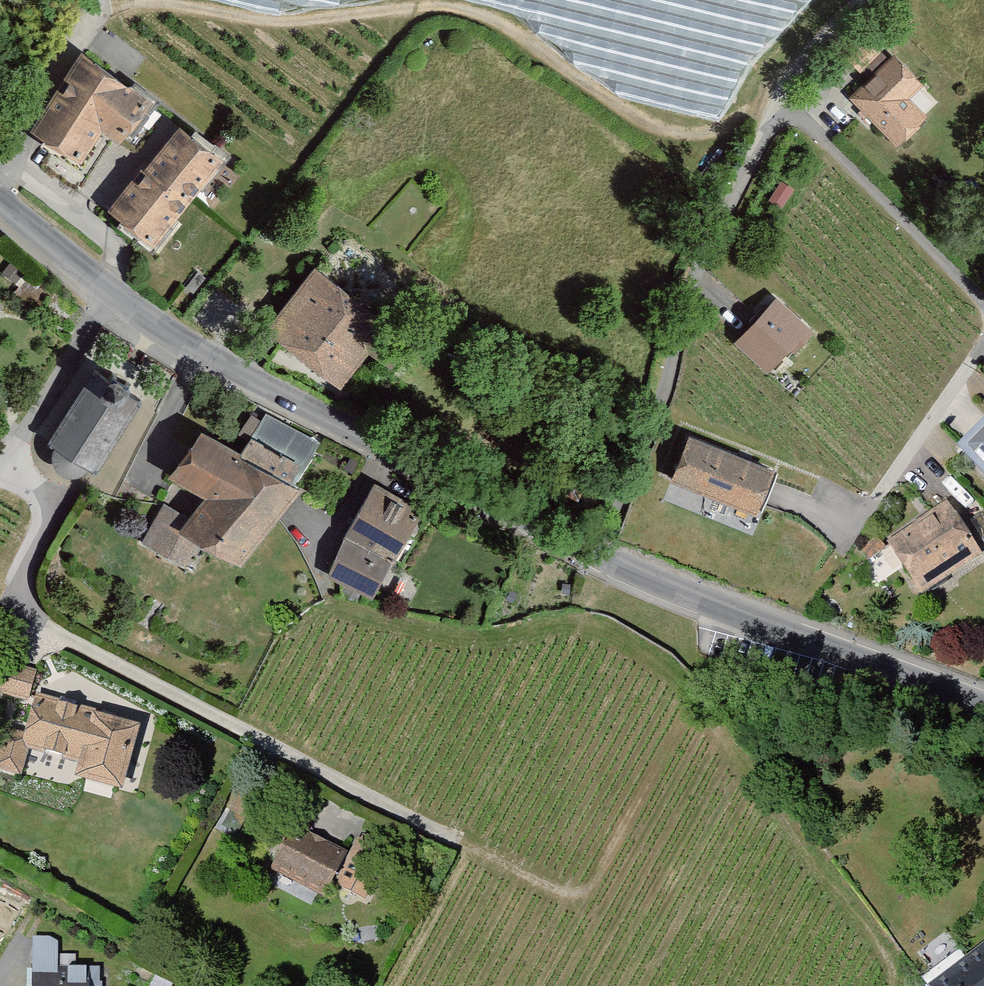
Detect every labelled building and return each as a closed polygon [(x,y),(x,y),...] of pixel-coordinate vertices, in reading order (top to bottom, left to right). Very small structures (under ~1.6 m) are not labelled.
[(76,56),(23,135),(73,169),(97,133),(117,147),(147,103),(76,56)] [(847,100),(895,147),(924,117),(905,99),(919,85),(890,57),(847,100)] [(103,210),(146,247),(221,158),(178,121),(103,210)] [(387,328),(308,269),(260,333),(338,392),(387,328)] [(730,344),(765,377),(809,331),(773,298),(730,344)] [(140,403),(94,374),(48,446),(94,475),(140,403)] [(320,443),(260,408),(233,454),(293,489),(320,443)] [(951,453),(983,488),(983,422),(951,453)] [(193,432),(162,477),(198,497),(174,534),(233,565),(293,489),(233,454),(193,432)] [(757,498),(671,464),(659,495),(745,529),(757,498)] [(371,487),(322,581),(368,604),(417,511),(371,487)] [(944,505),(882,547),(918,599),(980,557),(944,505)] [(0,665),(0,699),(22,705),(31,670),(1,663),(0,665)] [(15,777),(24,746),(74,762),(68,782),(118,798),(141,726),(31,691),(16,739),(0,734),(0,772),(15,777)] [(287,820),(262,869),(318,897),(324,884),(359,902),(378,866),(287,820)] [(22,985),(102,985),(102,963),(60,964),(60,924),(33,924),(34,976),(22,977),(22,985)] [(927,985),(983,985),(983,942),(927,985)]
